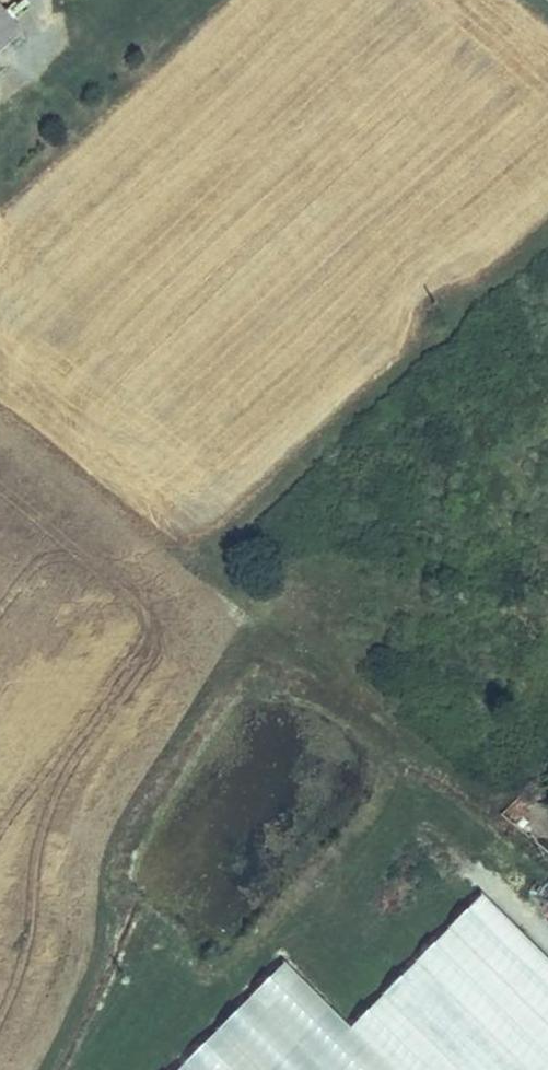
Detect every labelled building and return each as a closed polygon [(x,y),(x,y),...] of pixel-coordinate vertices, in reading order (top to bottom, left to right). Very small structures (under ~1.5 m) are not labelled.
[(25,34),(0,4),(0,55),(25,34)] [(285,950),(162,1069),(547,1069),(547,960),(479,889),(349,1016),(285,950)]
